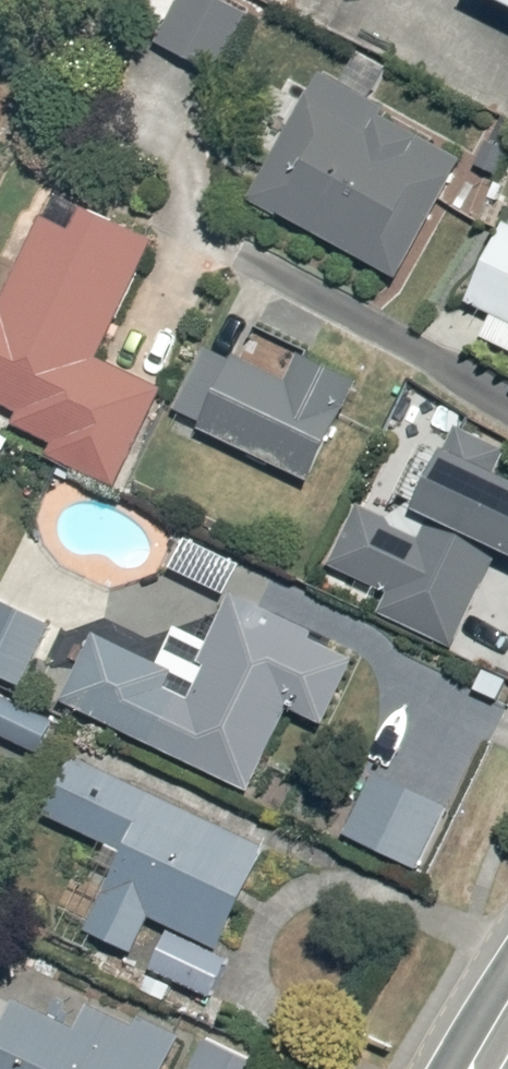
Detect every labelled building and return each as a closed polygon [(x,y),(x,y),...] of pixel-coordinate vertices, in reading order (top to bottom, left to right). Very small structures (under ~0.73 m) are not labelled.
[(146,47),(226,83),(257,12),(230,0),(167,0),(146,47)] [(507,11),(507,0),(486,0),(507,11)] [(313,74),(241,201),(388,279),(457,159),(376,117),(380,111),(313,74)] [(143,241),(70,210),(60,230),(36,217),(0,290),(0,409),(11,414),(5,428),(45,446),(41,458),(111,490),(155,388),(88,359),(143,241)] [(460,302),(489,317),(478,338),(507,352),(507,228),(499,224),(460,302)] [(191,428),(306,483),(349,385),(290,355),(279,379),(226,356),(191,428)] [(453,644),(491,560),(507,565),(507,485),(485,474),(496,447),(453,429),(441,453),(431,450),(400,511),(382,518),(351,505),(324,569),(381,592),(373,618),(453,644)] [(63,626),(0,600),(0,679),(35,693),(63,626)] [(166,674),(88,638),(57,704),(240,794),(278,717),(314,729),(342,659),(224,601),(177,702),(157,692),(166,674)] [(0,704),(0,738),(42,755),(46,746),(51,749),(59,728),(0,704)] [(256,846),(67,756),(38,817),(113,855),(81,937),(125,959),(142,921),(213,948),(256,846)] [(450,804),(371,776),(346,848),(426,875),(450,804)] [(131,1020),(127,1031),(81,1013),(68,1031),(10,1004),(0,1024),(0,1068),(244,1068),(131,1020)]
